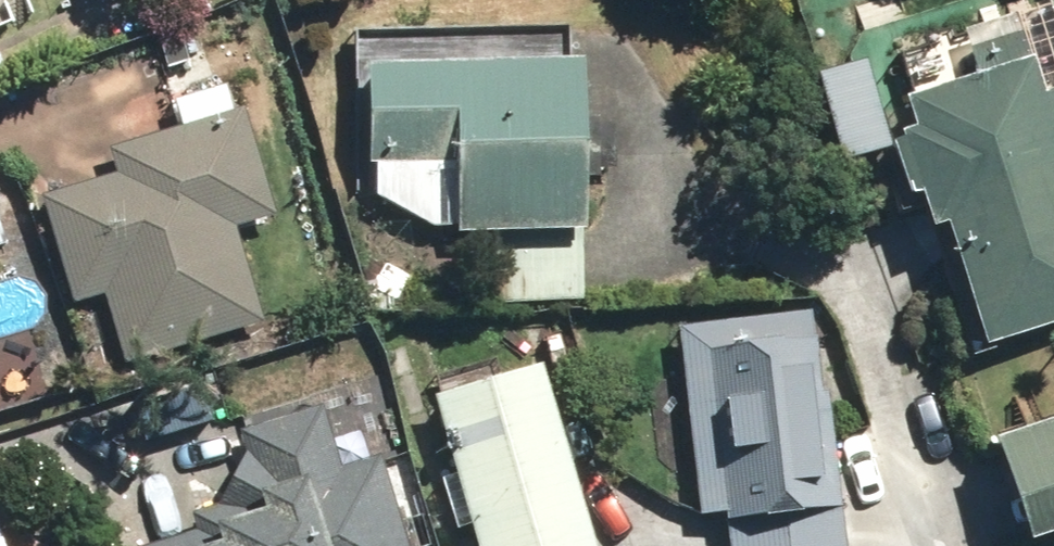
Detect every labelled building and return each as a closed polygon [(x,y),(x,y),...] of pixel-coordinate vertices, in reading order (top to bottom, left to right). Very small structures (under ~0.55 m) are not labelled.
[(558,36),(348,38),(349,174),(361,174),(361,203),(442,236),(442,244),(483,244),(484,310),(573,309),(572,187),(581,187),(581,172),(608,172),(607,128),(559,129),(558,36)] [(879,151),(895,208),(904,205),(913,237),(929,233),(963,356),(1053,331),(1053,99),(1049,100),(1046,92),(1025,98),(1016,65),(893,99),(905,144),(879,151)] [(109,180),(35,207),(70,304),(97,294),(124,371),(253,324),(220,232),(258,218),(212,91),(163,108),(172,134),(102,159),(109,180)] [(670,335),(691,524),(711,522),(713,545),(851,545),(843,481),(830,482),(821,402),(812,403),(805,342),(797,343),(795,321),(670,335)] [(422,410),(443,485),(433,487),(446,534),(459,530),(464,545),(579,545),(533,379),(422,410)] [(154,545),(413,545),(401,511),(388,516),(370,460),(334,472),(311,400),(243,423),(247,436),(223,443),(232,470),(219,474),(228,502),(179,518),(185,536),(154,545)] [(977,452),(1009,545),(1035,545),(1053,540),(1053,426),(977,452)]
